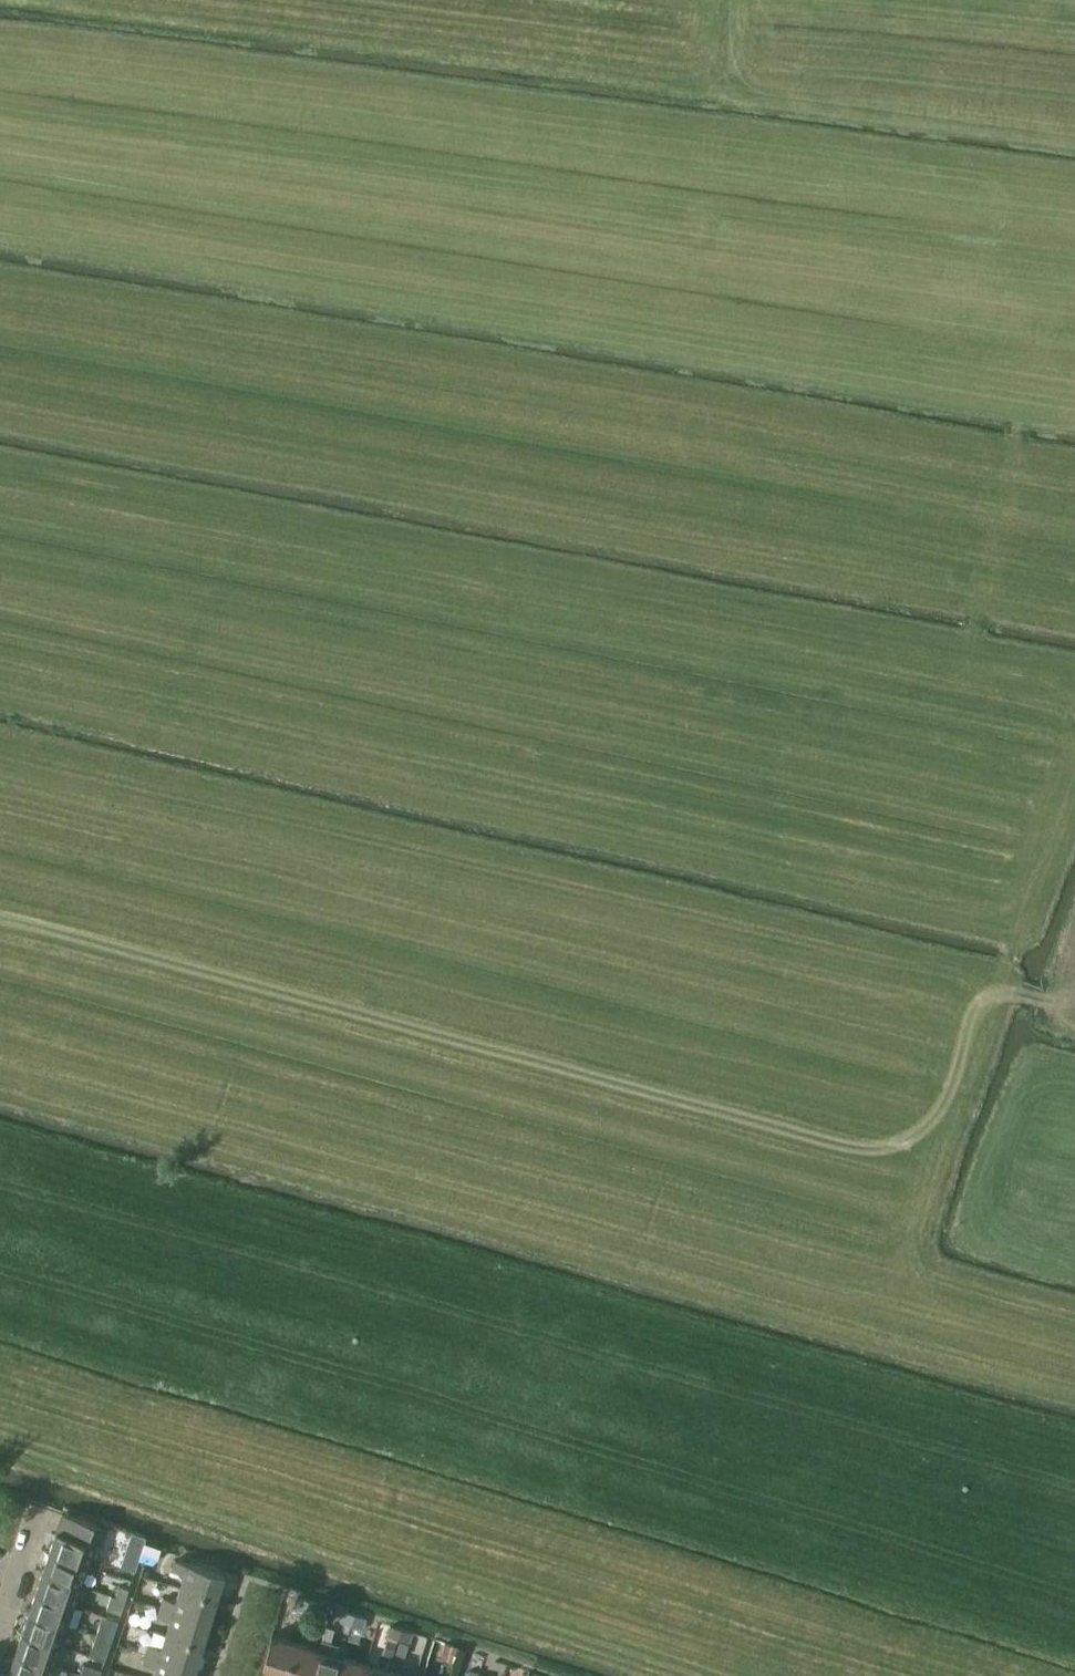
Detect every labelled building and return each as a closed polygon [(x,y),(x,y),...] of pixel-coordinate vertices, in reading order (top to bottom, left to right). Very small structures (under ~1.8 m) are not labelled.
[(49,1553),(88,1566),(101,1527),(62,1513),(49,1553)] [(140,1557),(125,1552),(120,1566),(135,1570),(139,1559),(140,1557)] [(88,1566),(49,1553),(42,1572),(81,1585),(88,1566)] [(184,1576),(180,1589),(217,1601),(224,1577),(174,1562),(171,1572),(184,1576)] [(75,1606),(81,1585),(42,1572),(35,1592),(75,1606)] [(116,1597),(125,1600),(129,1589),(119,1586),(116,1597)] [(164,1596),(160,1608),(210,1623),(217,1601),(180,1589),(177,1600),(164,1596)] [(75,1606),(35,1592),(29,1612),(68,1625),(75,1606)] [(121,1614),(125,1600),(116,1597),(115,1597),(111,1596),(107,1609),(121,1614)] [(293,1606),(304,1610),(307,1599),(297,1596),(293,1606)] [(307,1599),(304,1610),(317,1613),(320,1603),(307,1599)] [(210,1623),(160,1608),(157,1618),(170,1622),(166,1635),(203,1646),(210,1623)] [(351,1624),(354,1614),(343,1611),(340,1621),(351,1624)] [(61,1646),(68,1625),(29,1612),(22,1632),(61,1646)] [(366,1618),(354,1614),(351,1624),(363,1628),(366,1618)] [(100,1624),(96,1634),(112,1640),(115,1629),(100,1624)] [(398,1639),(401,1629),(389,1625),(387,1635),(398,1639)] [(413,1632),(401,1629),(398,1639),(410,1642),(413,1632)] [(15,1652),(67,1670),(68,1670),(54,1666),(61,1646),(22,1632),(15,1652)] [(112,1640),(96,1634),(92,1645),(108,1650),(112,1640)] [(203,1646),(166,1635),(162,1646),(150,1643),(146,1654),(196,1669),(203,1646)] [(274,1675),(285,1675),(295,1642),(271,1635),(260,1672),(274,1675)] [(392,1656),(397,1640),(386,1637),(382,1653),(392,1656)] [(405,1658),(409,1644),(400,1641),(395,1654),(405,1658)] [(318,1650),(295,1642),(285,1675),(310,1675),(318,1650)] [(341,1657),(318,1650),(310,1675),(336,1675),(341,1657)] [(15,1652),(8,1673),(9,1674),(8,1675),(65,1675),(67,1670),(15,1652)] [(196,1669),(146,1654),(143,1665),(155,1669),(153,1675),(194,1675),(196,1669)] [(365,1664),(341,1657),(336,1675),(361,1675),(365,1664)] [(83,1675),(100,1675),(102,1670),(84,1664),(80,1675),(83,1675)] [(388,1671),(365,1664),(361,1675),(386,1675),(388,1671)]
